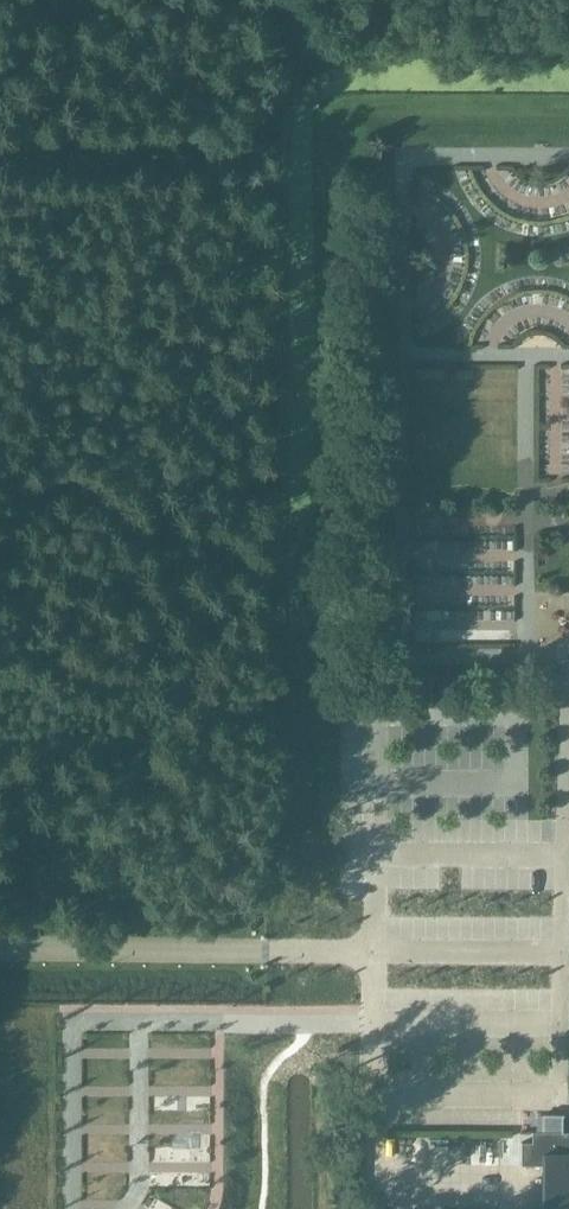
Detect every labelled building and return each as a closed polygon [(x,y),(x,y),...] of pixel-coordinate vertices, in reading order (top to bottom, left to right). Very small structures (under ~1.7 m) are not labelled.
[(567,1131),(531,1131),(531,1141),(521,1141),(521,1164),(543,1164),(542,1208),(568,1208),(568,1131),(567,1131)]
